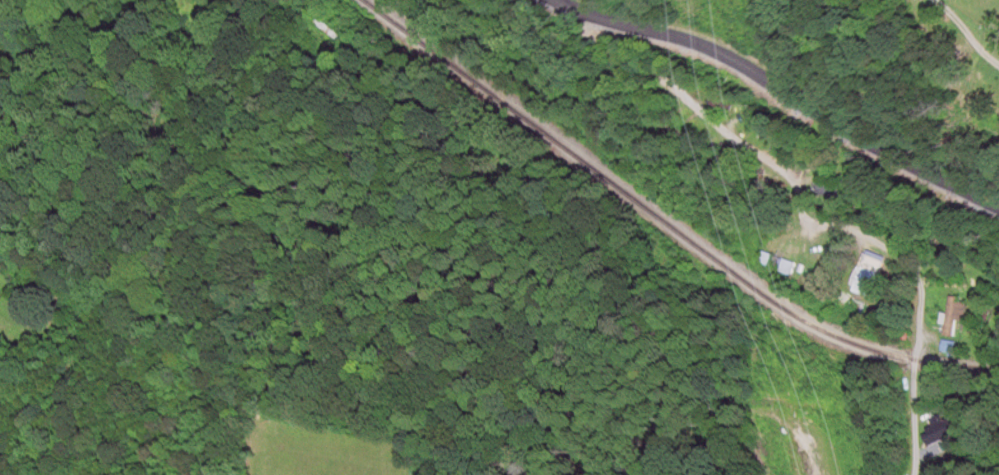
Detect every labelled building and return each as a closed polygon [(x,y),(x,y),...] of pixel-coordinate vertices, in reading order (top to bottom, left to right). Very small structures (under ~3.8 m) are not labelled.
[(848,291),(869,299),(885,258),(864,250),(848,291)] [(965,323),(967,300),(948,299),(946,316),(941,315),(940,327),(943,327),(943,338),(954,339),(955,322),(965,323)] [(986,330),(991,313),(980,310),(975,327),(986,330)] [(932,445),(959,437),(953,420),(926,428),(932,445)]
